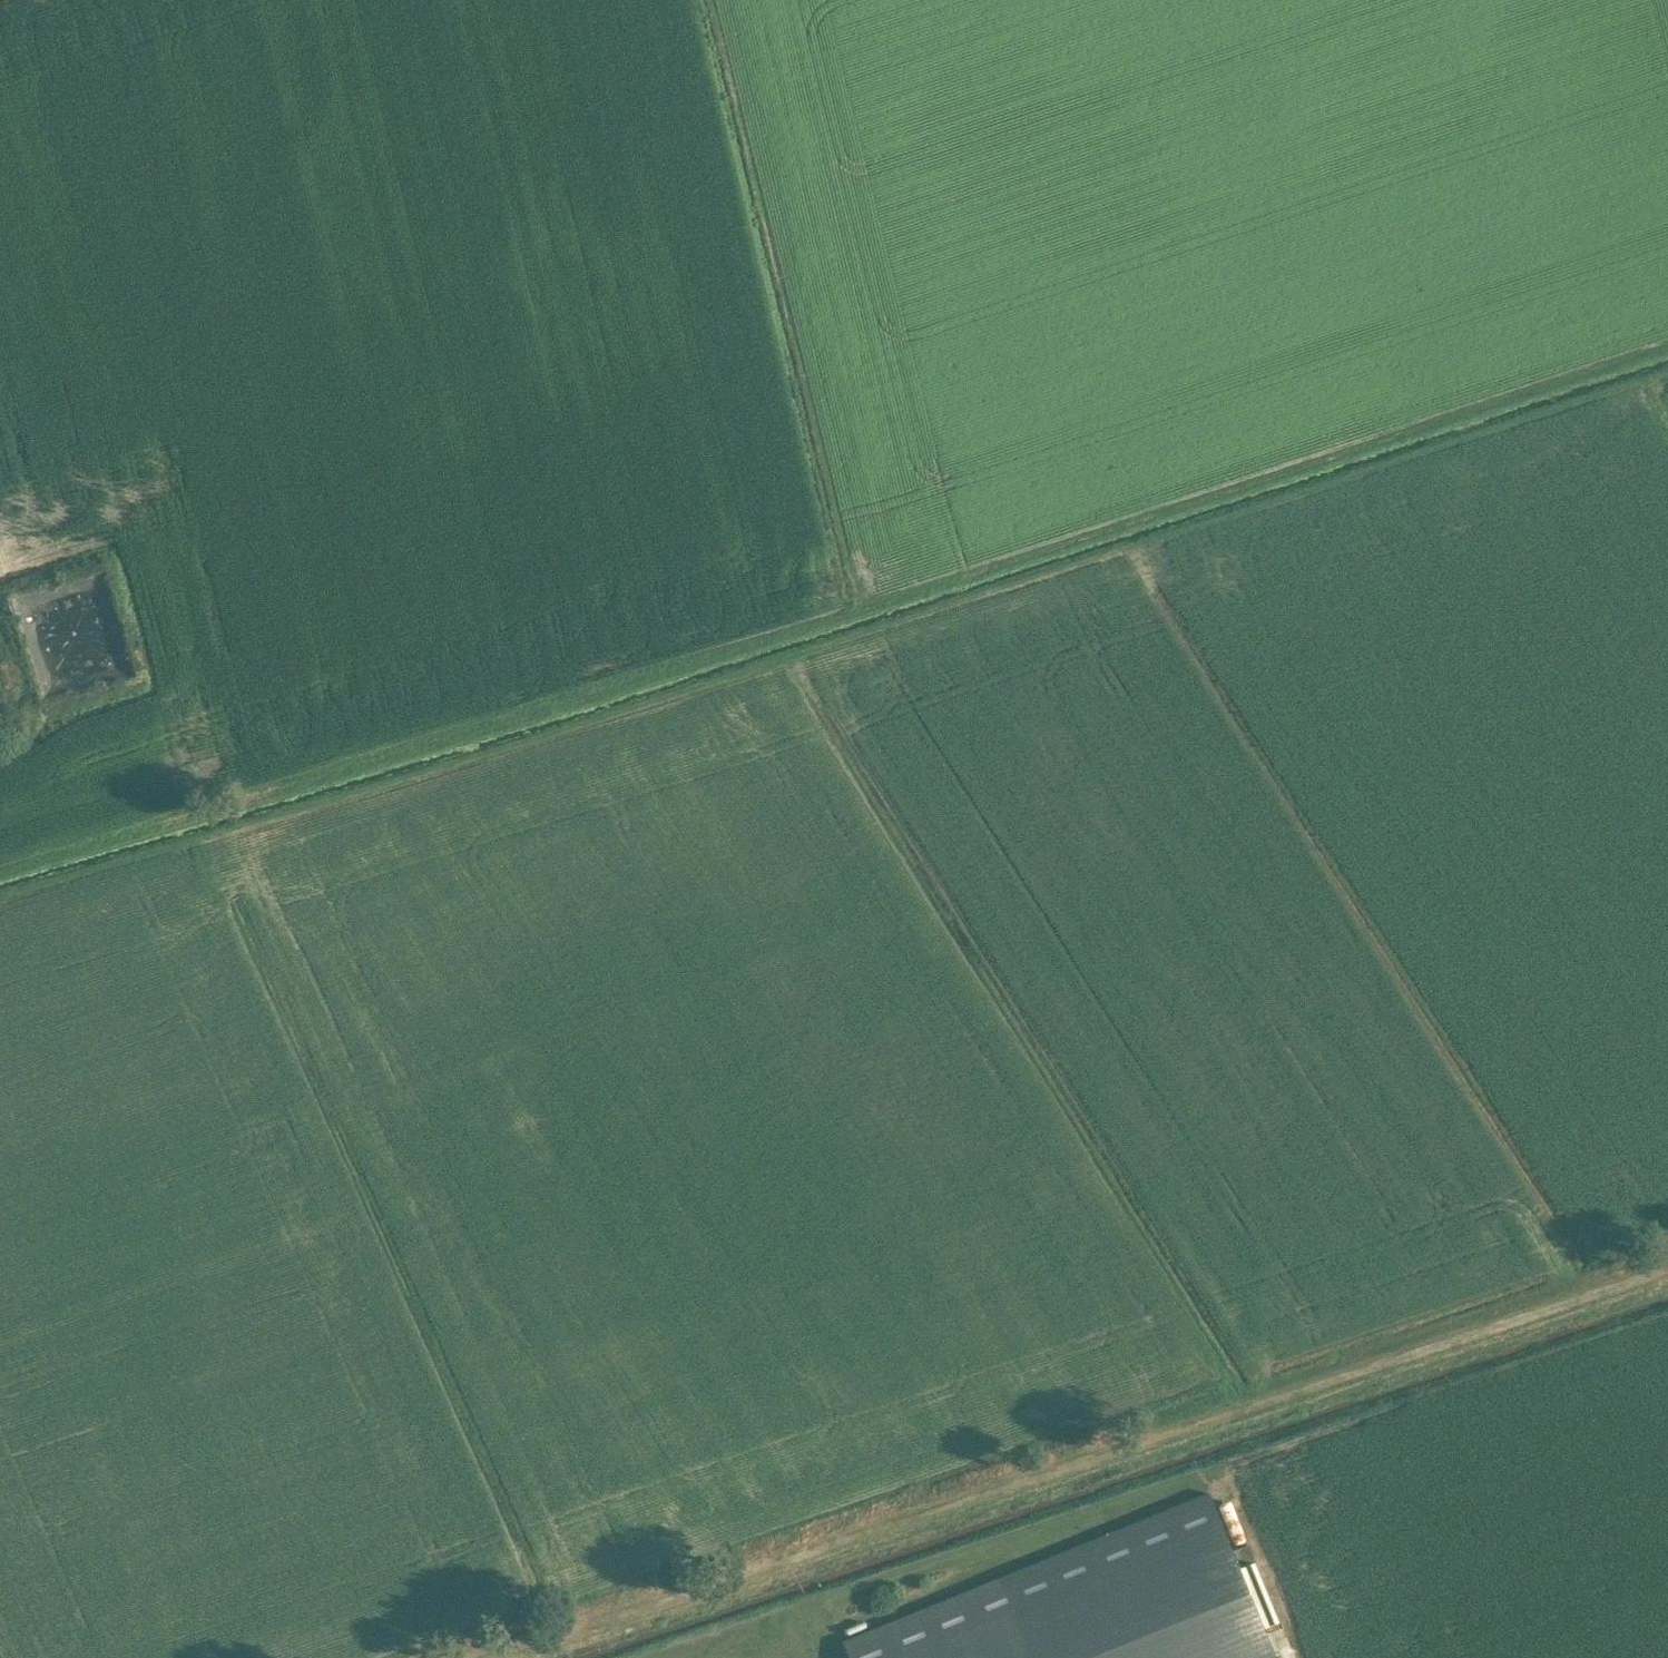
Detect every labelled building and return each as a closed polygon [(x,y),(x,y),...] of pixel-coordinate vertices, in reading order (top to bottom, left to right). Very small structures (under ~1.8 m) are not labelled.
[(845,1642),(851,1657),(1277,1657),(1267,1634),(1283,1627),(1249,1544),(1233,1551),(1210,1493),(845,1642)]
